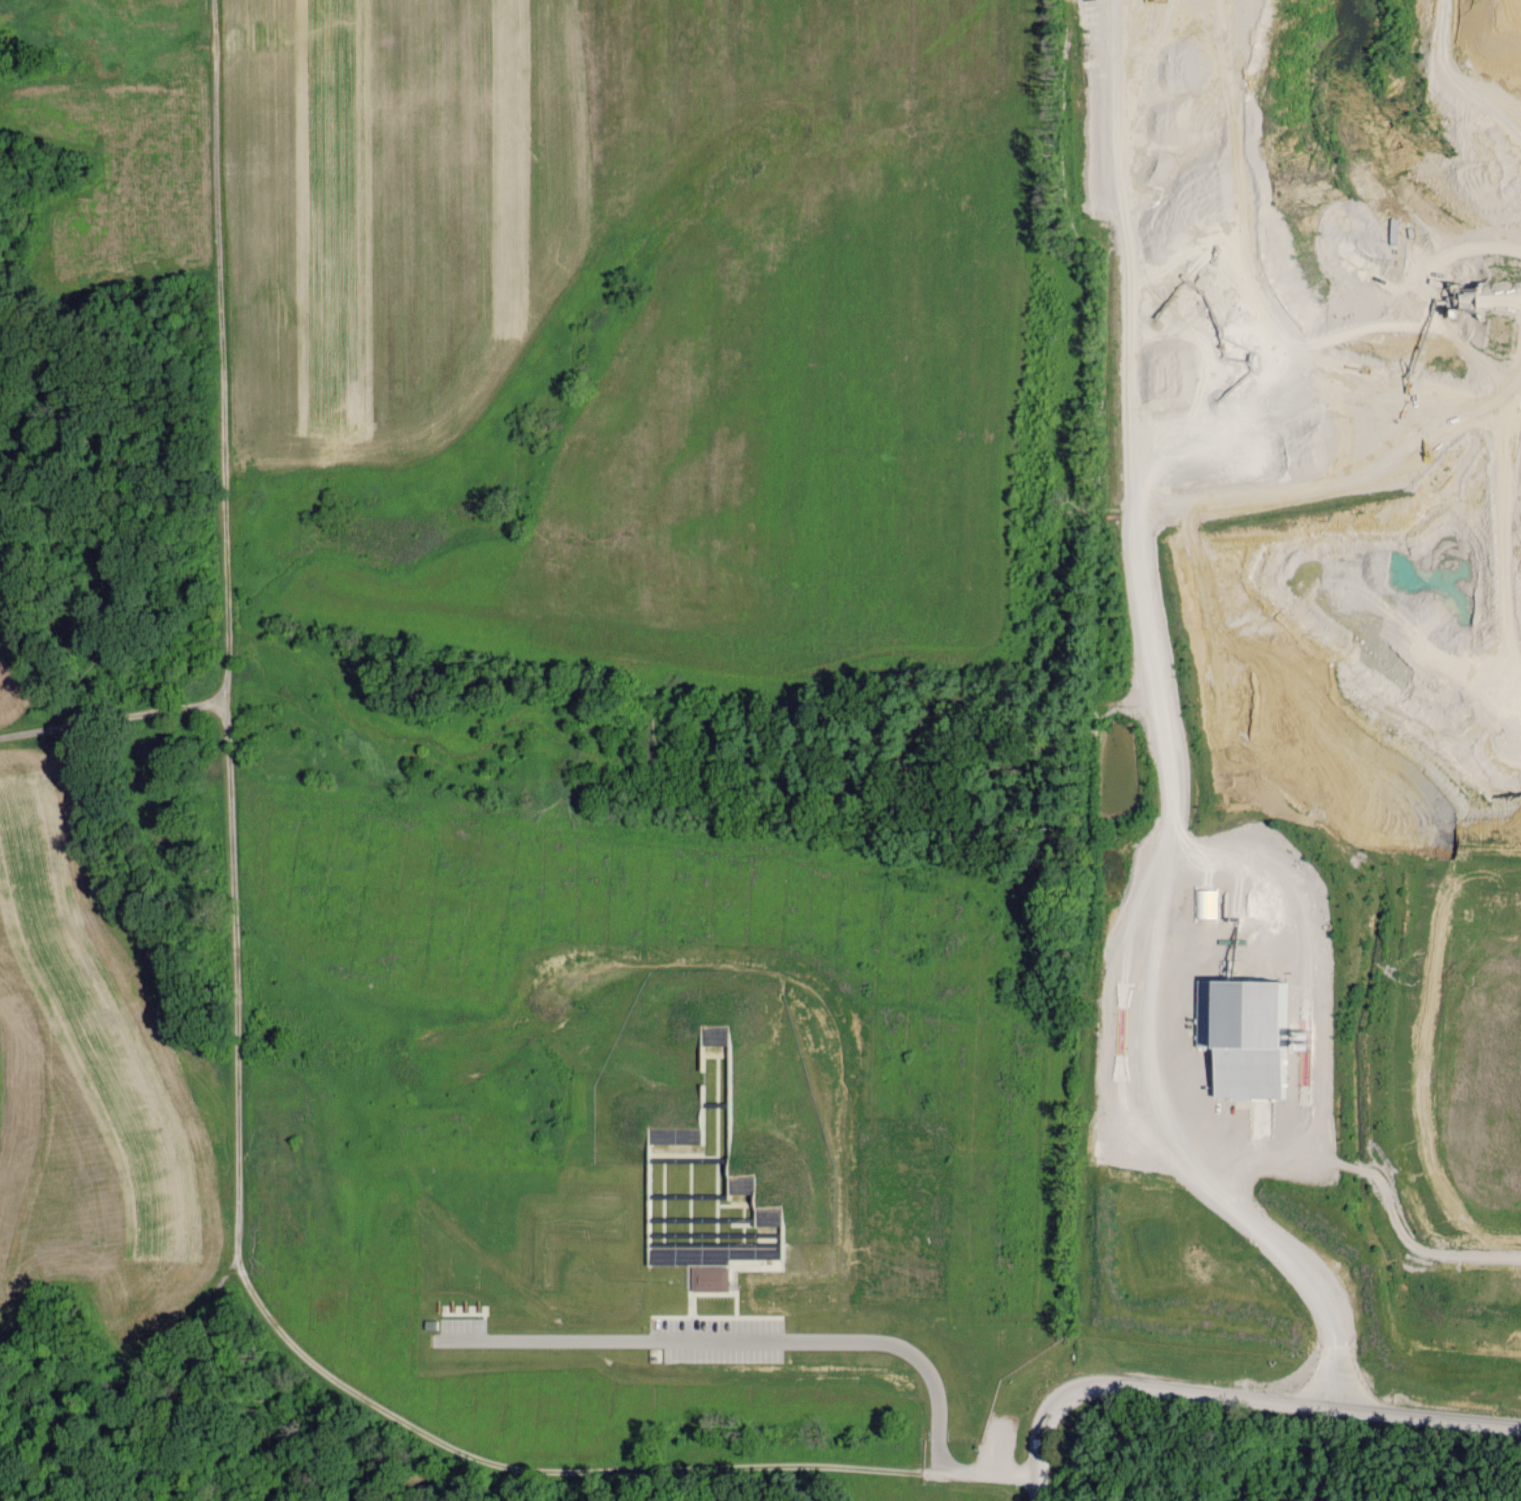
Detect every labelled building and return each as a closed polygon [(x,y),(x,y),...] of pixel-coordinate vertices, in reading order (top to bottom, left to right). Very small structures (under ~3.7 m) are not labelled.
[(1219,890),(1197,889),(1196,918),(1219,919),(1219,890)] [(1308,983),(1201,980),(1199,1047),(1219,1047),(1219,1061),(1227,1061),(1226,1099),(1295,1101),(1296,1051),(1306,1052),(1308,983)] [(732,1260),(732,1269),(763,1268),(762,1260),(732,1260)] [(696,1291),(732,1291),(732,1266),(695,1267),(696,1291)]
